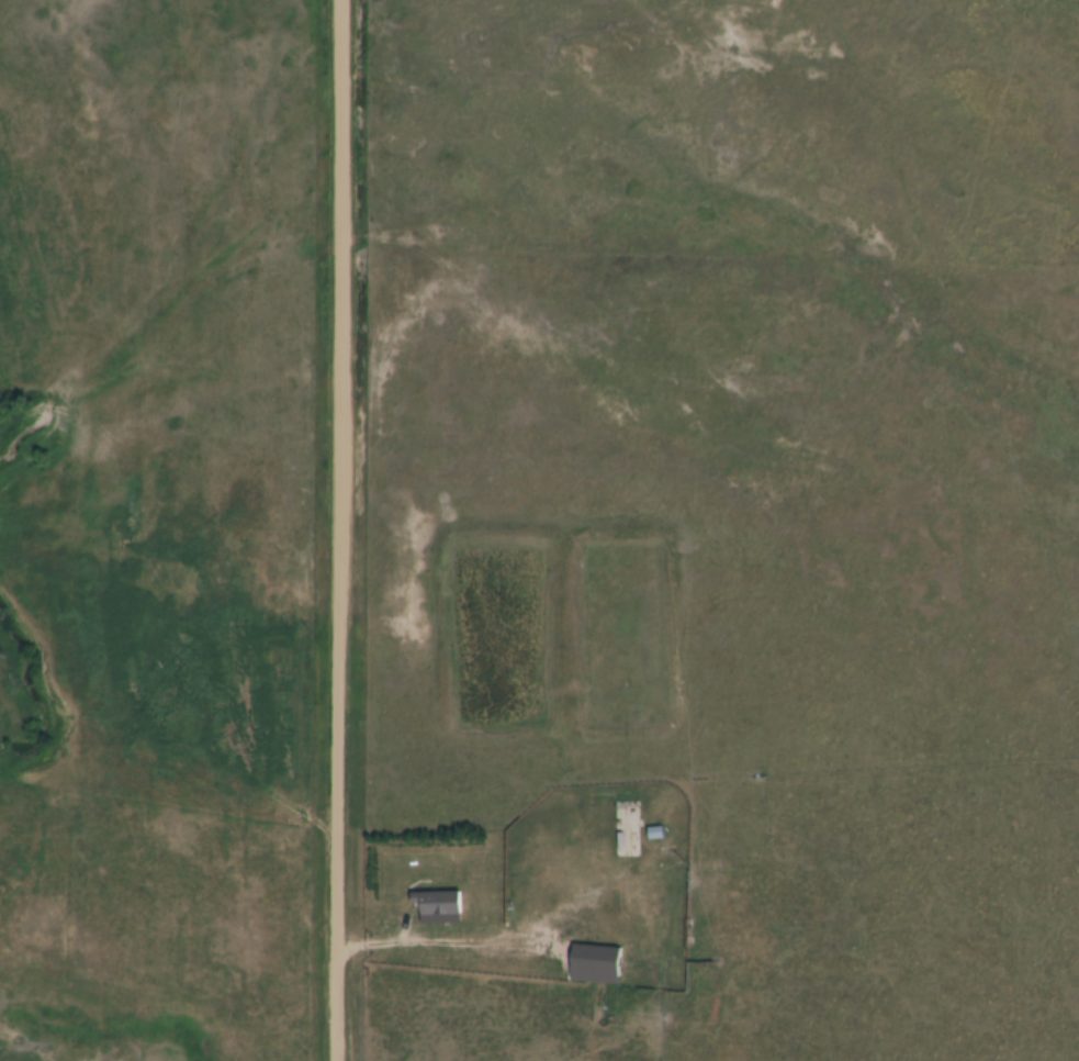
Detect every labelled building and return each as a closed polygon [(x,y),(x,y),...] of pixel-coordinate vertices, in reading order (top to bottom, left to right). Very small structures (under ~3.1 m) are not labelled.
[(414,892),(414,916),(466,916),(466,892),(414,892)]
